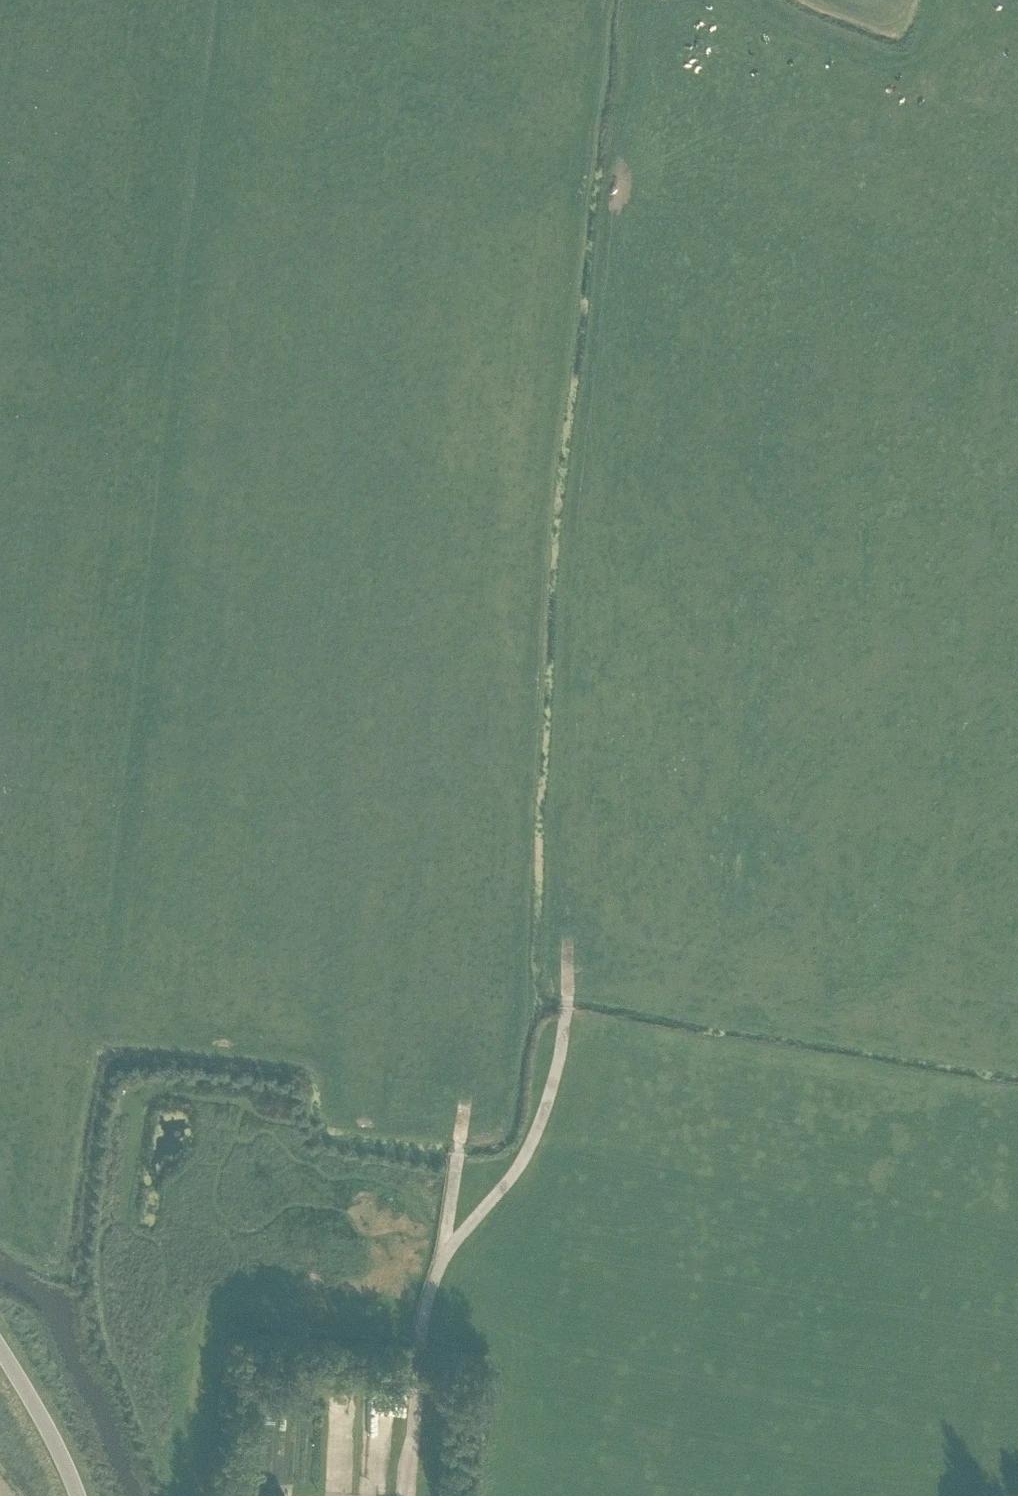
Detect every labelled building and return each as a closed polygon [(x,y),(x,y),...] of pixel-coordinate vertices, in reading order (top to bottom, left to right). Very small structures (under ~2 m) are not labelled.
[(358,1443),(357,1420),(352,1420),(351,1407),(330,1408),(331,1444),(358,1443)]
